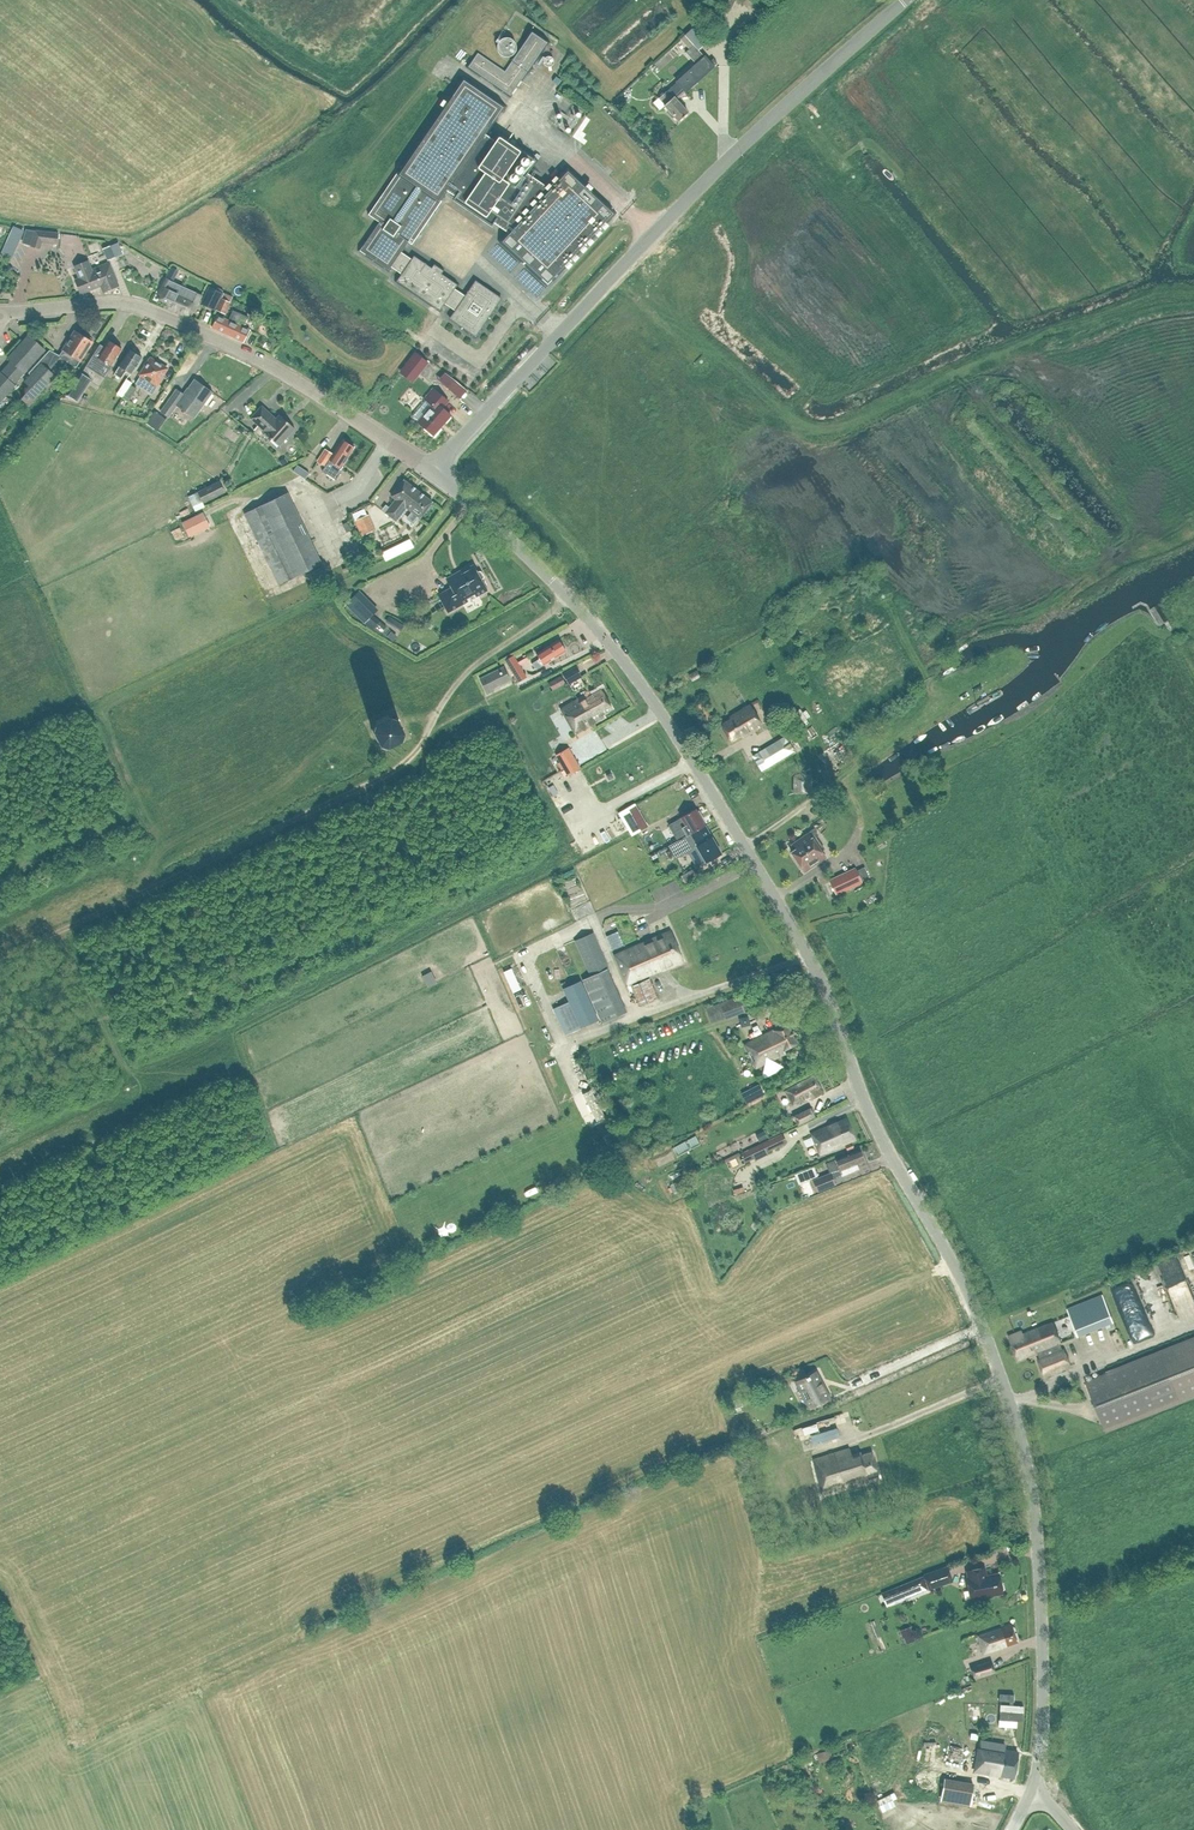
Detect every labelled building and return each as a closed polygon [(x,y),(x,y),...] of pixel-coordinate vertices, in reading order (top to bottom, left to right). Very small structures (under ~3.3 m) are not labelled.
[(693,44),(698,49),(704,43),(692,29),(680,40),(688,49),(693,44)] [(530,30),(511,60),(504,71),(477,52),(467,67),(510,97),(528,71),(546,41),(530,30)] [(502,56),(507,57),(511,55),(514,53),(515,49),(516,45),(515,42),(511,38),(507,36),(502,37),(498,40),(496,44),(496,49),(498,53),(502,56)] [(659,97),(653,103),(659,110),(664,104),(678,120),(688,111),(676,98),(713,65),(716,63),(712,58),(710,61),(704,55),(698,49),(693,44),(688,49),(685,52),(696,63),(675,81),(676,82),(660,97),(659,97)] [(543,64),(546,66),(549,66),(552,64),(553,62),(553,58),(550,56),(547,55),(544,57),(542,60),(543,64)] [(445,303),(453,309),(455,310),(448,319),(458,326),(475,338),(497,306),(496,304),(500,298),(497,295),(498,294),(474,277),(463,294),(455,288),(458,283),(441,271),(442,270),(433,264),(431,265),(413,252),(409,257),(401,252),(408,242),(411,243),(441,200),(437,198),(439,195),(443,197),(447,191),(506,231),(497,240),(547,287),(553,281),(616,212),(567,165),(547,186),(529,173),(539,158),(497,130),(492,137),(486,134),(497,119),(505,106),(461,76),(399,166),(402,169),(400,172),(397,170),(368,213),(377,220),(360,244),(357,250),(364,254),(388,271),(391,266),(399,272),(394,280),(439,311),(445,303)] [(554,123),(569,134),(582,115),(567,104),(562,111),(553,104),(549,110),(558,117),(554,123)] [(35,230),(30,246),(35,247),(39,248),(40,248),(41,244),(41,242),(57,244),(58,234),(59,232),(35,230)] [(108,259),(114,256),(122,254),(118,242),(110,245),(109,245),(103,248),(108,259)] [(93,268),(92,268),(88,259),(73,266),(78,277),(75,279),(81,293),(100,285),(101,285),(95,271),(94,271),(93,268)] [(109,262),(93,268),(94,271),(95,271),(101,285),(100,285),(103,291),(119,285),(109,262)] [(190,318),(199,300),(201,297),(166,278),(163,284),(158,293),(161,295),(159,299),(169,304),(168,307),(190,318)] [(214,288),(205,305),(214,309),(222,292),(214,288)] [(220,299),(216,309),(225,314),(231,302),(221,298),(220,299)] [(211,326),(242,342),(249,329),(243,326),(247,317),(232,310),(228,319),(217,314),(211,326)] [(25,381),(30,385),(25,389),(25,394),(22,398),(29,404),(55,376),(56,377),(67,360),(77,366),(93,341),(76,330),(60,356),(55,356),(47,368),(42,363),(25,381)] [(12,361),(24,373),(45,350),(29,335),(9,358),(12,361)] [(99,349),(90,364),(87,367),(103,377),(105,373),(106,374),(122,348),(109,340),(102,351),(99,349)] [(142,357),(130,349),(115,373),(121,377),(126,370),(132,374),(142,357)] [(398,368),(410,379),(427,360),(415,349),(398,368)] [(136,383),(147,390),(152,381),(157,385),(168,368),(151,358),(141,374),(142,375),(136,383)] [(24,373),(12,361),(2,373),(1,372),(0,372),(0,402),(15,385),(14,384),(24,373)] [(426,381),(433,373),(428,368),(421,376),(426,381)] [(90,379),(79,372),(65,393),(76,401),(90,379)] [(446,384),(456,395),(463,388),(453,377),(446,384)] [(126,379),(116,394),(122,397),(130,384),(132,382),(126,379)] [(194,417),(212,392),(194,379),(181,396),(175,392),(162,411),(169,416),(177,405),(194,417)] [(130,384),(122,397),(128,400),(136,388),(130,384)] [(432,404),(430,406),(425,401),(412,414),(412,417),(417,421),(431,433),(441,421),(442,422),(449,414),(440,407),(447,400),(432,387),(423,397),(432,404)] [(277,444),(294,427),(278,413),(275,417),(261,404),(250,417),(263,429),(262,430),(277,444)] [(156,430),(157,429),(165,418),(154,410),(145,422),(156,430)] [(325,449),(317,461),(325,466),(322,471),(335,480),(343,468),(341,467),(354,447),(343,440),(334,454),(325,449)] [(197,491),(203,503),(225,492),(219,480),(197,491)] [(420,518),(432,502),(404,480),(391,496),(395,499),(385,512),(397,521),(407,508),(420,518)] [(187,496),(192,506),(201,501),(197,491),(187,496)] [(287,492),(244,513),(278,584),(322,563),(287,492)] [(181,522),(182,525),(188,536),(209,526),(203,511),(181,522)] [(375,529),(368,514),(354,521),(361,536),(375,529)] [(178,526),(170,529),(174,541),(182,538),(178,526)] [(458,598),(484,586),(480,578),(481,576),(479,571),(477,571),(473,563),(462,568),(461,568),(447,575),(452,585),(438,592),(447,609),(460,602),(458,598)] [(374,627),(378,621),(371,615),(377,609),(358,589),(344,603),(363,623),(363,622),(372,629),(374,627)] [(385,621),(400,631),(404,625),(389,615),(385,621)] [(559,639),(536,653),(540,658),(535,661),(539,667),(543,664),(544,664),(566,650),(559,639)] [(530,655),(518,662),(513,655),(504,660),(509,668),(515,676),(523,671),(520,665),(532,658),(530,655)] [(581,676),(575,666),(562,673),(568,684),(581,676)] [(503,667),(480,678),(487,693),(494,689),(493,687),(510,679),(503,667)] [(700,676),(697,669),(688,674),(692,680),(700,676)] [(560,675),(548,682),(552,690),(564,683),(560,675)] [(590,692),(578,698),(592,724),(604,717),(603,713),(612,708),(601,689),(591,694),(590,692)] [(578,698),(561,708),(575,733),(592,724),(578,698)] [(791,707),(797,719),(806,715),(801,703),(791,707)] [(740,737),(761,724),(749,705),(734,715),(735,717),(721,725),(730,740),(739,735),(740,737)] [(387,744),(400,738),(403,730),(396,717),(388,714),(375,721),(372,728),(379,742),(387,744)] [(764,751),(753,757),(760,770),(793,750),(785,738),(775,744),(764,751)] [(559,763),(567,775),(580,768),(572,755),(559,763)] [(794,774),(794,792),(811,792),(811,774),(794,774)] [(705,824),(695,808),(681,817),(681,818),(675,821),(679,828),(674,831),(665,816),(657,821),(639,830),(634,820),(625,825),(631,835),(636,832),(642,843),(663,832),(667,839),(675,834),(677,838),(689,832),(690,833),(705,824)] [(689,832),(677,838),(678,840),(670,845),(676,857),(697,845),(706,861),(707,861),(709,863),(714,860),(713,858),(721,853),(705,824),(690,833),(689,832)] [(799,846),(791,852),(804,871),(824,857),(812,839),(815,836),(811,830),(795,840),(799,846)] [(647,853),(649,860),(664,854),(661,847),(647,853)] [(684,873),(689,882),(701,875),(696,866),(684,873)] [(861,882),(855,869),(829,881),(835,894),(861,882)] [(613,931),(606,934),(610,945),(617,942),(613,931)] [(681,961),(667,931),(613,955),(627,985),(681,961)] [(588,991),(598,1016),(601,1023),(626,1012),(606,968),(609,967),(593,932),(574,940),(590,975),(582,979),(588,991)] [(555,954),(546,956),(552,979),(561,977),(555,954)] [(425,984),(434,981),(428,966),(419,970),(425,984)] [(641,1005),(657,998),(649,978),(633,985),(641,1005)] [(565,990),(580,1025),(583,1028),(587,1027),(585,1022),(598,1016),(582,982),(565,990)] [(524,1008),(532,1004),(522,984),(515,987),(524,1008)] [(711,1022),(725,1016),(743,1009),(738,995),(705,1008),(711,1022)] [(787,1023),(744,1044),(755,1067),(785,1053),(784,1050),(797,1044),(787,1023)] [(813,1075),(785,1090),(794,1105),(809,1096),(811,1100),(823,1093),(813,1075)] [(748,1092),(752,1099),(763,1093),(759,1086),(748,1092)] [(810,1107),(794,1115),(798,1124),(814,1115),(810,1107)] [(762,1111),(767,1121),(774,1118),(769,1108),(762,1111)] [(846,1118),(811,1133),(820,1153),(855,1139),(846,1118)] [(534,1140),(544,1135),(541,1129),(531,1133),(534,1140)] [(763,1130),(755,1135),(758,1141),(766,1137),(763,1130)] [(754,1160),(767,1154),(766,1152),(787,1142),(782,1133),(739,1154),(744,1163),(753,1159),(754,1160)] [(799,1139),(809,1157),(816,1153),(806,1135),(799,1139)] [(830,1173),(813,1180),(817,1191),(835,1184),(833,1177),(840,1174),(841,1176),(859,1169),(857,1164),(865,1161),(860,1149),(826,1162),(830,1173)] [(487,1158),(491,1165),(503,1159),(499,1151),(487,1158)] [(813,1166),(794,1174),(798,1184),(808,1180),(808,1179),(817,1176),(813,1166)] [(732,1191),(743,1187),(741,1182),(730,1185),(732,1191)] [(517,1200),(526,1196),(521,1184),(512,1187),(517,1200)] [(1168,1291),(1183,1288),(1180,1272),(1165,1275),(1168,1291)] [(1102,1294),(1066,1309),(1078,1336),(1114,1322),(1102,1294)] [(1061,1342),(1053,1322),(1023,1334),(1022,1331),(1010,1335),(1019,1359),(1038,1352),(1040,1358),(1039,1358),(1045,1375),(1071,1366),(1064,1349),(1062,1350),(1060,1343),(1061,1342)] [(1086,1382),(1105,1430),(1193,1395),(1193,1339),(1086,1382)] [(819,1387),(813,1374),(802,1380),(806,1388),(801,1390),(810,1407),(829,1397),(823,1385),(819,1387)] [(830,1416),(799,1428),(802,1436),(834,1424),(830,1416)] [(823,1493),(879,1478),(871,1451),(861,1454),(860,1451),(852,1453),(849,1447),(814,1458),(823,1493)] [(947,1566),(925,1574),(929,1588),(952,1580),(947,1566)] [(985,1567),(967,1570),(969,1577),(967,1578),(971,1599),(991,1595),(991,1594),(1002,1592),(1002,1590),(1004,1588),(1003,1584),(1000,1583),(999,1573),(986,1576),(985,1567)] [(890,1589),(890,1590),(894,1600),(903,1596),(903,1594),(920,1587),(917,1578),(890,1589)] [(1011,1624),(977,1636),(983,1654),(1017,1642),(1011,1624)] [(991,1660),(979,1664),(969,1667),(972,1678),(983,1674),(994,1670),(991,1660)] [(1013,1776),(1017,1752),(1004,1750),(1003,1753),(979,1749),(976,1769),(1013,1776)] [(971,1793),(973,1784),(945,1776),(940,1792),(969,1800),(971,1793)]
